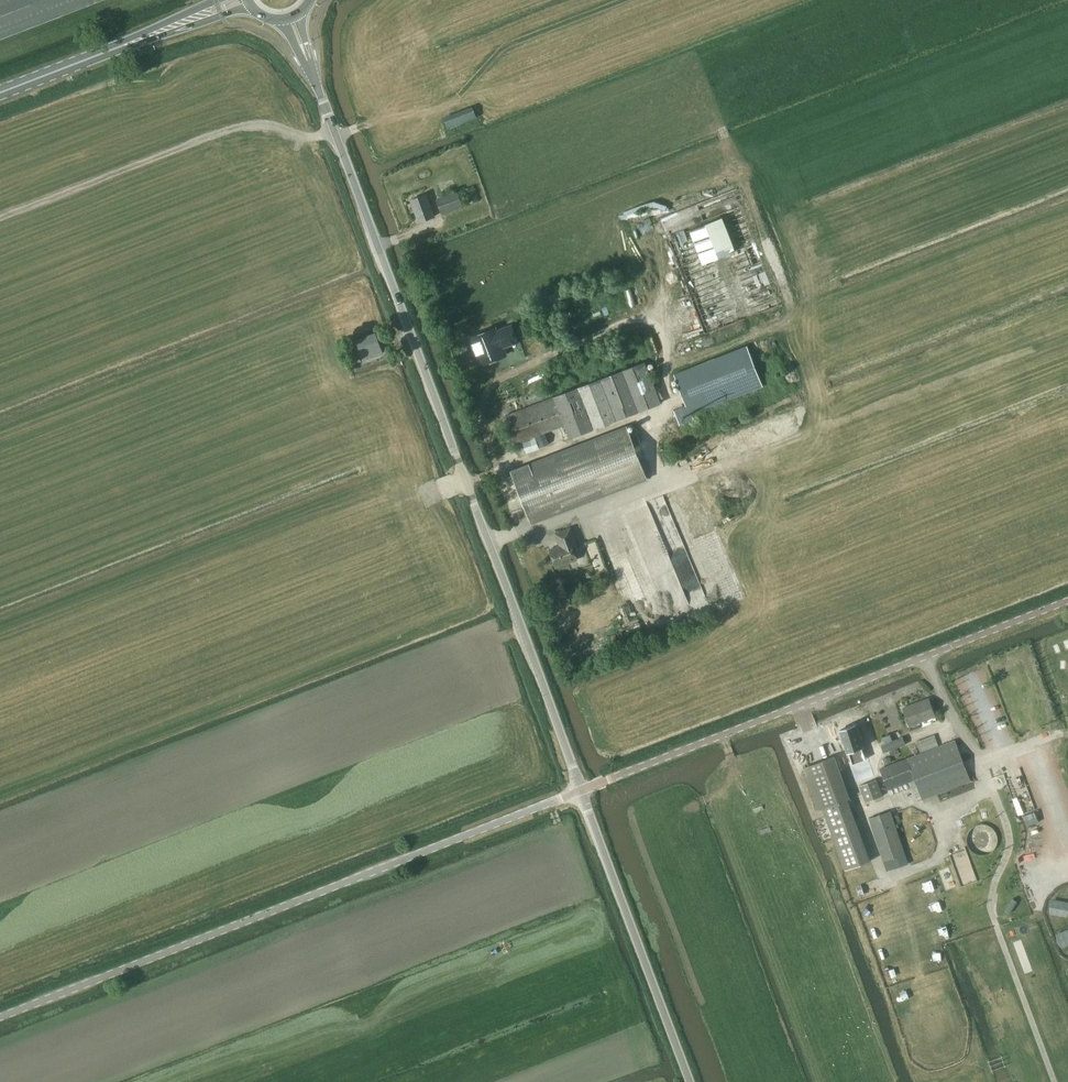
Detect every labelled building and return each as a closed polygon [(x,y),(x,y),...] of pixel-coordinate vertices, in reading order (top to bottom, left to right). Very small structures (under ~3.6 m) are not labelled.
[(438,117),(442,128),(475,117),(471,106),(438,117)] [(473,185),(463,189),(468,204),(479,200),(473,185)] [(442,214),(463,207),(458,192),(437,200),(442,214)] [(419,223),(436,217),(428,194),(411,200),(419,223)] [(723,217),(690,230),(703,264),(736,251),(723,217)] [(497,327),(471,338),(475,348),(473,351),(475,357),(479,358),(481,364),(507,354),(505,349),(520,343),(512,324),(498,329),(497,327)] [(375,331),(355,338),(364,362),(384,355),(375,331)] [(681,425),(694,420),(692,414),(763,386),(747,346),(675,375),(687,406),(675,411),(681,425)] [(646,363),(505,416),(516,445),(523,442),(525,448),(527,454),(559,442),(554,431),(560,429),(564,441),(570,439),(583,433),(594,429),(661,403),(646,363)] [(544,373),(528,380),(530,386),(547,379),(544,373)] [(533,524),(648,479),(626,426),(512,471),(533,524)] [(698,494),(680,501),(697,541),(714,534),(698,494)] [(556,567),(577,560),(572,546),(576,545),(571,529),(556,534),(560,547),(551,550),(556,567)] [(910,726),(935,717),(929,699),(903,708),(910,726)] [(848,751),(852,762),(865,757),(862,747),(863,747),(856,725),(840,730),(847,752),(848,751)] [(921,754),(880,769),(888,790),(915,780),(922,800),(971,781),(956,741),(921,754)] [(834,756),(810,765),(803,768),(818,809),(823,808),(845,870),(870,861),(847,798),(849,798),(834,756)] [(866,802),(883,796),(877,780),(859,787),(866,802)] [(906,854),(891,811),(869,818),(884,861),(906,854)] [(968,836),(967,840),(968,843),(969,847),(971,850),(973,852),(976,854),(980,855),(983,855),(987,855),(990,853),(993,851),(995,848),(997,845),(998,842),(998,838),(997,835),(996,832),(994,829),(991,827),(988,825),(984,824),(980,824),(977,825),(974,827),(971,830),(969,833),(968,836)]
